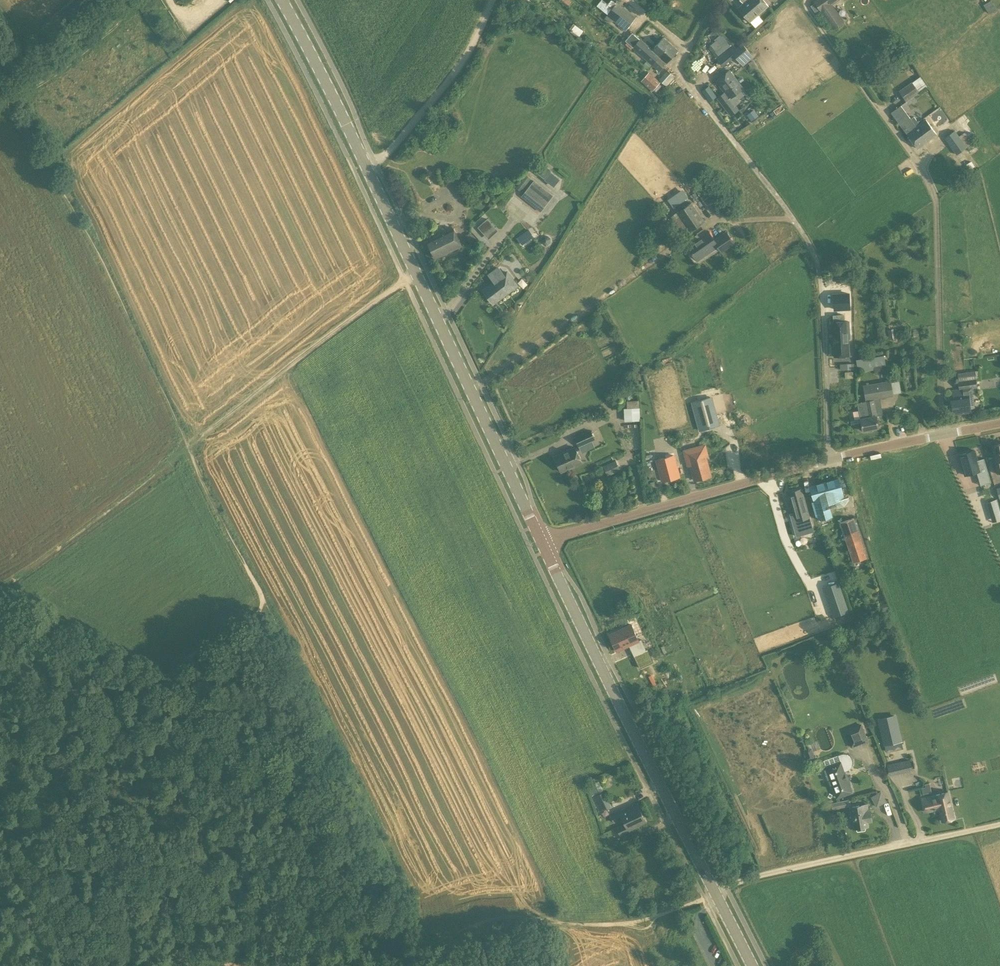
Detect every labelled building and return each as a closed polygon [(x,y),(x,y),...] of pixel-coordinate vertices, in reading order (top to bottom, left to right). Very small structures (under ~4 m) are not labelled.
[(613,20),(625,30),(637,17),(617,2),(614,0),(611,0),(602,12),(606,15),(604,18),(611,23),(613,20)] [(743,2),(737,7),(750,21),(767,6),(763,0),(741,0),(743,2)] [(825,17),(832,28),(842,21),(831,4),(837,0),(814,0),(815,2),(811,5),(815,11),(819,8),(825,17)] [(997,9),(991,0),(990,0),(983,5),(989,14),(997,9)] [(573,24),(569,29),(571,30),(571,31),(578,36),(582,30),(573,24)] [(651,49),(640,39),(634,34),(626,42),(630,46),(629,47),(632,51),(634,48),(659,71),(678,49),(663,36),(651,49)] [(717,55),(729,44),(725,39),(719,45),(714,39),(707,46),(717,55)] [(736,48),(733,44),(730,47),(716,58),(721,64),(725,64),(734,56),(743,66),(751,59),(754,57),(742,43),(736,48)] [(667,70),(659,79),(665,85),(673,75),(667,70)] [(747,93),(742,87),(732,74),(729,70),(715,81),(724,93),(717,98),(727,110),(739,101),(738,99),(747,93)] [(642,81),(652,90),(659,83),(649,73),(642,81)] [(898,91),(906,102),(914,96),(927,86),(920,76),(912,82),(911,82),(898,91)] [(709,101),(716,96),(708,86),(702,91),(709,101)] [(914,117),(911,119),(900,105),(891,112),(906,133),(916,126),(915,125),(918,123),(914,117)] [(925,119),(916,126),(906,133),(917,148),(936,134),(925,119)] [(440,139),(443,135),(434,128),(431,131),(440,139)] [(954,130),(944,138),(956,155),(967,147),(954,130)] [(551,186),(557,177),(541,166),(535,174),(551,186)] [(534,181),(521,197),(540,212),(548,202),(545,199),(549,193),(534,181)] [(706,184),(696,191),(706,205),(716,198),(706,184)] [(705,222),(692,202),(676,213),(689,232),(705,222)] [(486,238),(496,229),(485,218),(475,226),(486,238)] [(435,258),(462,245),(453,228),(427,241),(435,258)] [(520,245),(532,237),(527,229),(514,237),(520,245)] [(726,230),(713,239),(707,231),(699,236),(699,237),(687,245),(689,248),(697,259),(716,246),(721,252),(734,243),(726,230)] [(465,237),(473,246),(478,241),(470,232),(465,237)] [(494,281),(483,290),(493,303),(517,285),(507,272),(503,274),(498,267),(489,274),(494,281)] [(850,292),(833,293),(834,310),(851,309),(850,292)] [(833,335),(833,338),(833,343),(834,343),(834,356),(848,355),(847,338),(849,338),(848,321),(844,321),(843,315),(833,315),(833,322),(833,335)] [(864,357),(855,359),(858,370),(866,369),(866,371),(873,370),(874,373),(876,373),(887,371),(886,368),(884,355),(869,357),(868,350),(866,350),(864,351),(864,357)] [(958,372),(959,380),(976,377),(975,369),(964,371),(958,372)] [(977,386),(977,388),(999,385),(999,376),(975,380),(975,378),(958,381),(959,389),(951,390),(952,397),(950,397),(953,414),(971,411),(969,395),(964,395),(964,392),(963,388),(977,386)] [(878,427),(876,415),(878,414),(874,398),(893,395),(891,380),(878,382),(862,385),(865,400),(857,402),(857,404),(860,418),(863,430),(878,427)] [(712,398),(692,403),(699,430),(720,425),(712,398)] [(638,420),(637,407),(621,408),(622,421),(638,420)] [(574,437),(578,446),(595,439),(591,429),(574,437)] [(653,439),(645,441),(648,451),(655,449),(653,439)] [(995,460),(998,473),(999,473),(999,443),(992,445),(995,460)] [(705,456),(699,457),(696,445),(686,448),(686,451),(689,460),(695,480),(710,475),(705,456)] [(554,456),(560,471),(581,462),(574,447),(554,456)] [(974,450),(959,455),(965,475),(976,471),(980,485),(991,482),(983,458),(977,460),(974,450)] [(656,459),(658,468),(647,470),(649,479),(656,478),(657,482),(662,481),(679,476),(673,454),(656,459)] [(603,466),(608,476),(620,470),(615,460),(603,466)] [(839,478),(810,486),(819,520),(832,516),(828,503),(844,498),(839,478)] [(809,518),(800,489),(789,492),(795,513),(793,514),(796,522),(809,518)] [(996,499),(986,502),(988,509),(999,506),(996,499)] [(840,522),(853,562),(867,557),(854,517),(840,522)] [(848,610),(838,582),(823,587),(833,616),(848,610)] [(631,624),(609,634),(616,651),(629,645),(639,667),(652,661),(647,649),(646,650),(641,639),(638,640),(631,624)] [(884,744),(898,740),(897,738),(900,737),(895,715),(879,719),(884,740),(884,744)] [(844,730),(851,747),(868,740),(862,723),(844,730)] [(843,771),(847,770),(850,768),(852,764),(852,761),(851,757),(848,755),(845,753),(841,754),(838,755),(841,765),(827,770),(830,779),(838,801),(852,796),(843,771)] [(884,763),(886,775),(912,771),(910,759),(884,763)] [(597,780),(586,785),(591,796),(602,791),(597,780)] [(917,795),(918,797),(930,794),(928,784),(908,789),(910,797),(917,795)] [(604,791),(592,796),(599,812),(611,806),(604,791)] [(871,796),(876,807),(887,801),(881,791),(871,796)] [(954,817),(948,793),(922,799),(925,811),(939,808),(942,820),(954,817)] [(849,805),(851,805),(850,798),(828,803),(830,809),(849,805)] [(622,818),(624,820),(641,813),(637,803),(627,808),(626,807),(610,815),(614,822),(622,818)] [(865,830),(866,826),(868,826),(867,822),(871,821),(869,810),(868,811),(867,804),(850,807),(853,829),(855,828),(857,831),(865,830)] [(645,821),(641,813),(624,820),(625,823),(617,828),(620,835),(636,827),(635,826),(645,821)]
